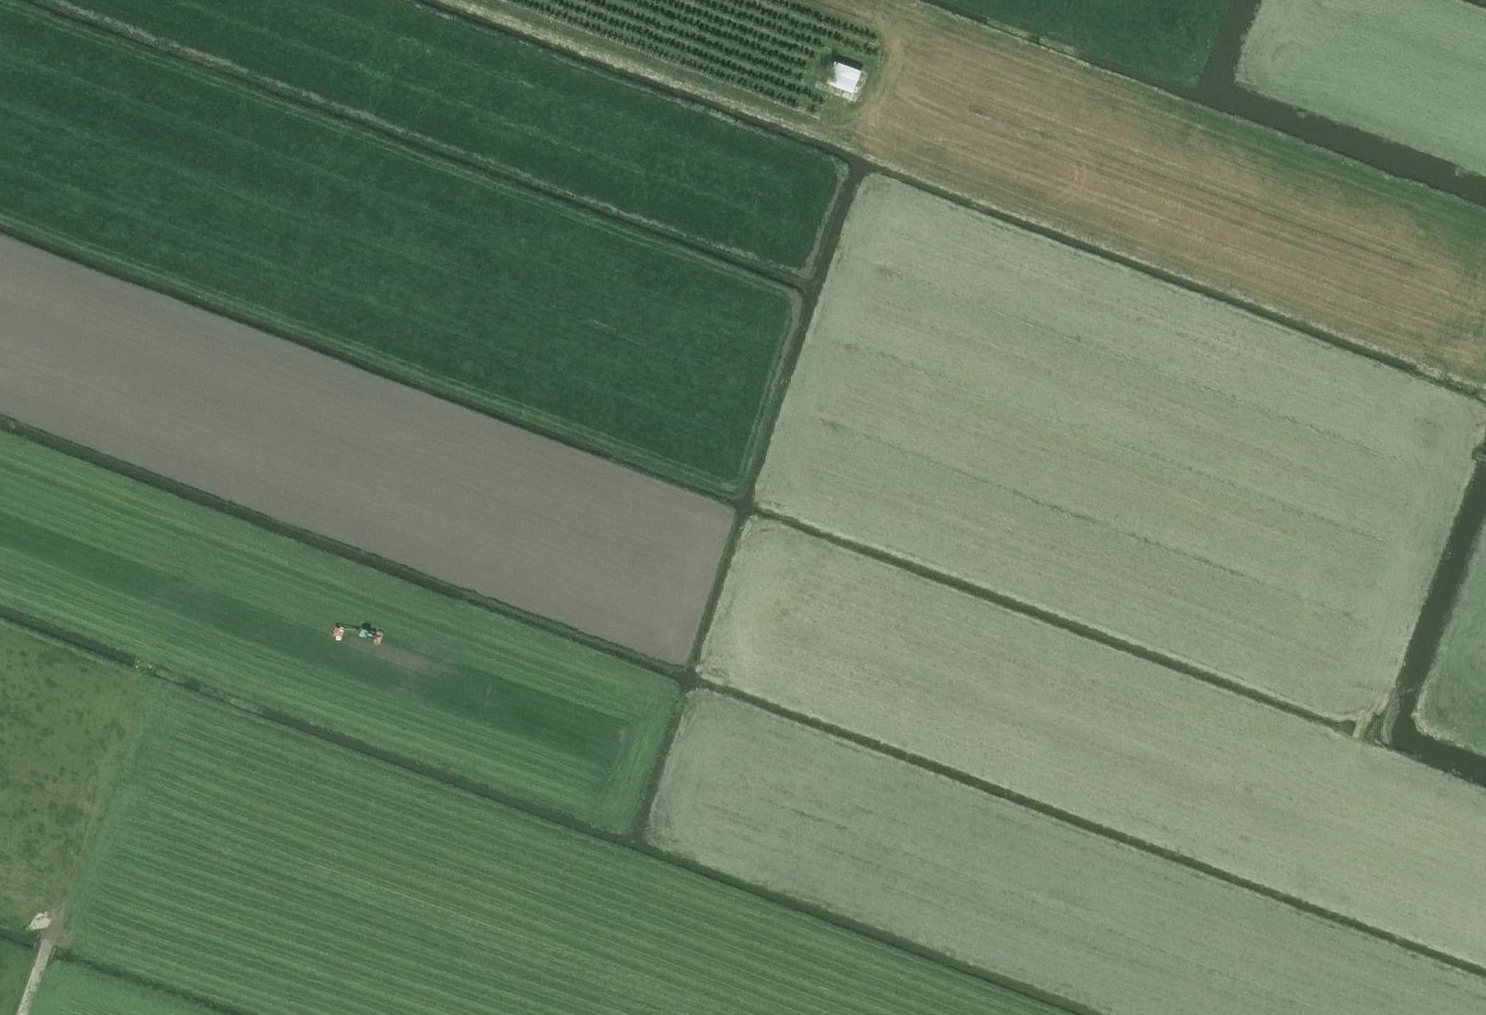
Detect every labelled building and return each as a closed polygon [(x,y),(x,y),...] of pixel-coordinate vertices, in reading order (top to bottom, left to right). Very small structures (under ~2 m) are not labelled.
[(852,93),(857,82),(831,71),(826,83),(852,93)]
